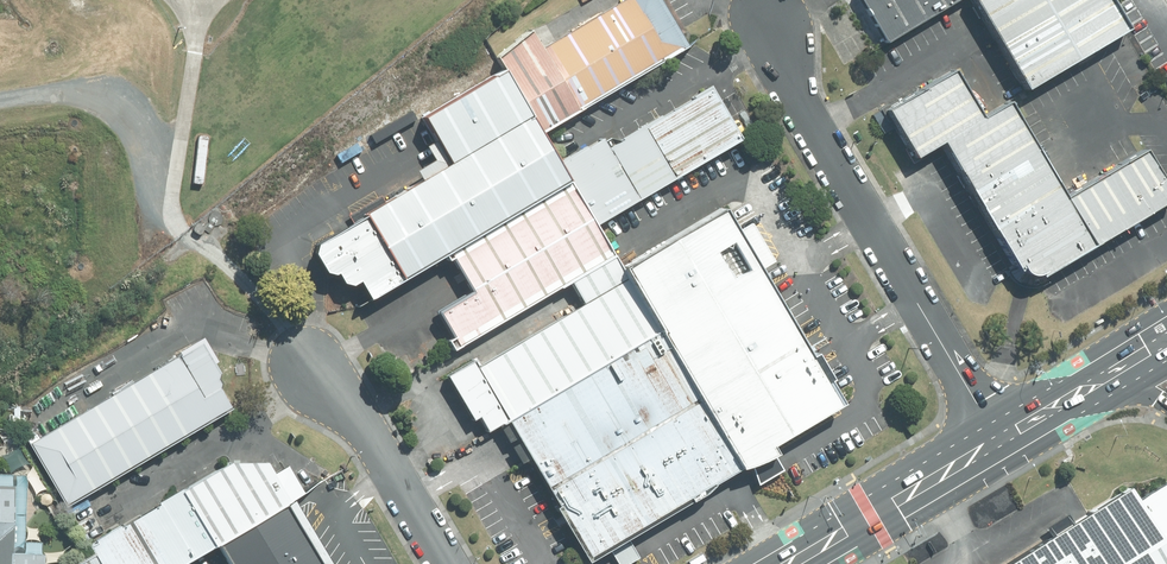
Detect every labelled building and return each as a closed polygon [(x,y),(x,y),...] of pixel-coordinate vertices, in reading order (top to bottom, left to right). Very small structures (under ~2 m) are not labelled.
[(882,46),(961,0),(855,0),(882,46)] [(1029,89),(1131,29),(1114,0),(977,0),(1029,89)] [(668,66),(630,3),(538,57),(530,42),(496,62),(506,80),(542,140),(668,66)] [(1040,284),(1092,253),(1064,203),(1011,112),(985,127),(956,76),(888,115),(918,167),(946,151),(1020,275),(1040,284)] [(361,290),(374,312),(454,264),(576,188),(565,170),(542,140),(506,80),(425,129),(448,167),(310,251),(330,283),(342,275),(353,294),(361,290)] [(744,150),(713,92),(565,170),(576,188),(598,225),(744,150)] [(1166,212),(1166,201),(1144,160),(1064,203),(1092,253),(1166,212)] [(437,320),(459,357),(574,290),(616,266),(598,225),(576,188),(454,264),(475,298),(437,320)] [(844,412),(735,218),(633,274),(667,338),(744,469),(844,412)] [(479,419),(490,439),(511,428),(660,342),(616,266),(574,290),(582,304),(446,381),(470,424),(479,419)] [(511,428),(588,559),(744,469),(667,338),(660,342),(511,428)] [(201,347),(25,448),(60,508),(236,407),(201,347)] [(91,546),(99,559),(102,563),(192,563),(218,550),(288,509),(297,501),(274,470),(226,468),(91,546)] [(27,483),(0,481),(0,563),(22,563),(27,483)] [(1164,484),(1135,502),(1127,490),(1002,563),(1166,563),(1166,489),(1164,484)] [(226,563),(320,563),(288,509),(218,550),(226,563)]
